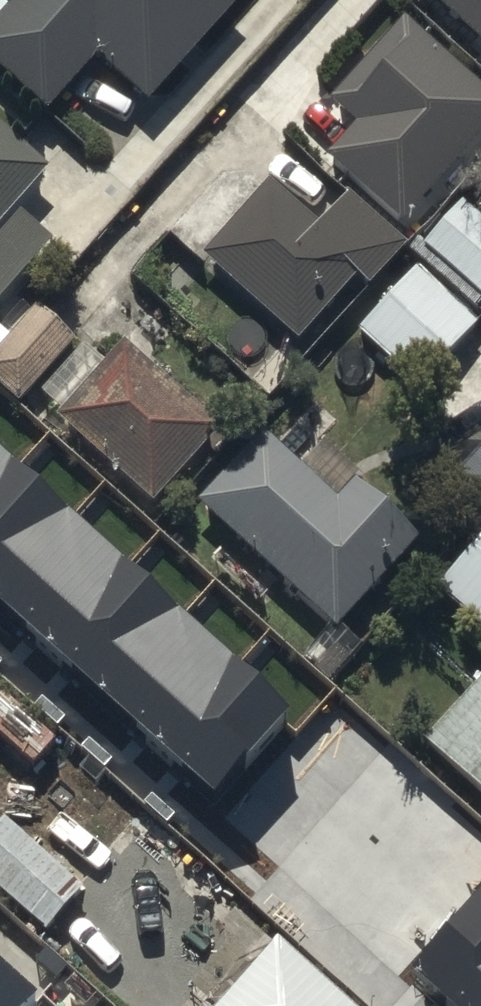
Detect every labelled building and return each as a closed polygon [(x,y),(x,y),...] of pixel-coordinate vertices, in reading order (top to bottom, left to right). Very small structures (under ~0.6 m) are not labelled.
[(0,9),(0,67),(43,106),(96,48),(146,93),(230,0),(8,0),(0,9)] [(480,55),(480,0),(421,0),(480,55)] [(328,171),(401,238),(480,151),(480,104),(402,30),(390,43),(379,32),(326,89),(340,102),(327,116),(355,141),(328,171)] [(45,184),(0,143),(0,233),(45,184)] [(267,192),(200,266),(296,353),(353,289),(365,300),(405,255),(348,205),(318,238),(267,192)] [(422,256),(480,309),(480,218),(467,205),(422,256)] [(18,230),(0,251),(0,312),(48,256),(18,230)] [(417,278),(356,344),(416,399),(477,333),(417,278)] [(74,365),(39,333),(0,375),(0,417),(14,430),(74,365)] [(55,443),(150,529),(218,454),(123,368),(55,443)] [(191,530),(326,653),(410,562),(346,504),(331,521),(259,456),(191,530)] [(215,799),(285,720),(0,470),(0,611),(215,799)] [(480,660),(480,555),(429,612),(480,660)] [(475,703),(416,767),(480,826),(480,708),(475,703)] [(95,796),(70,824),(133,880),(157,852),(95,796)] [(40,930),(77,890),(3,822),(0,825),(0,894),(40,930)] [(418,978),(449,1005),(480,1005),(480,908),(418,978)] [(281,938),(218,1005),(355,1005),(281,938)] [(0,963),(0,1005),(25,1005),(35,995),(0,963)]
